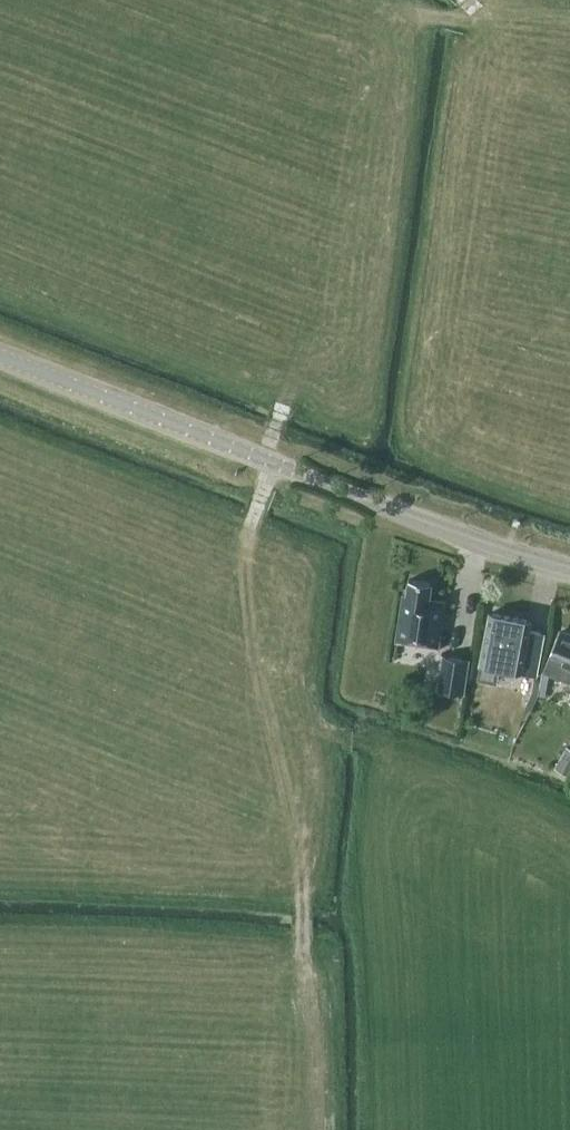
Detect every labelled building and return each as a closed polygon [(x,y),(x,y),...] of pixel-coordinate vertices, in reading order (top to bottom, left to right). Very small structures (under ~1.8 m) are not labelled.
[(431,597),(433,584),(407,580),(405,594),(402,593),(394,641),(440,648),(447,600),(431,597)] [(537,676),(545,632),(531,630),(533,619),(489,611),(476,679),(498,683),(500,669),(537,676)] [(557,632),(549,651),(550,652),(542,671),(569,683),(569,634),(566,633),(562,634),(557,632)] [(465,694),(470,658),(442,653),(437,689),(465,694)] [(480,697),(482,684),(468,682),(466,695),(480,697)] [(569,761),(569,747),(567,746),(561,757),(569,761)]
